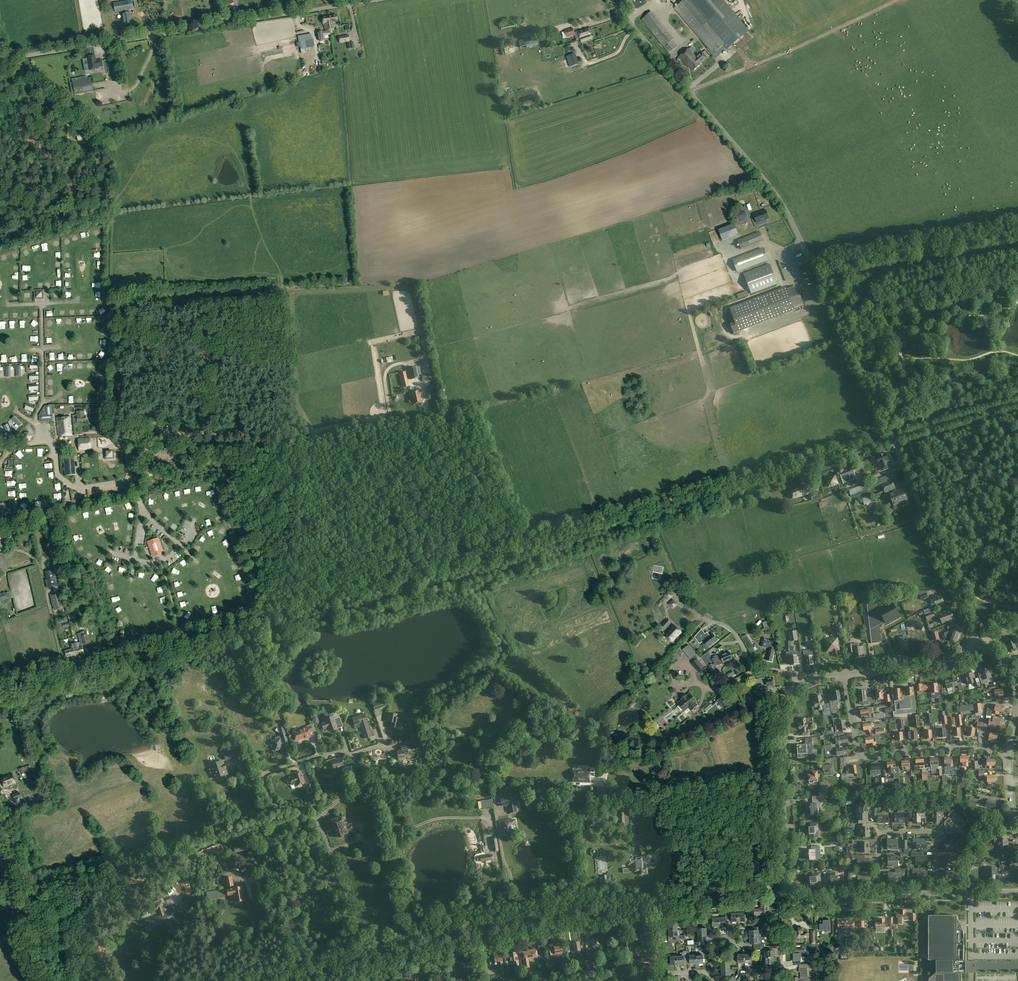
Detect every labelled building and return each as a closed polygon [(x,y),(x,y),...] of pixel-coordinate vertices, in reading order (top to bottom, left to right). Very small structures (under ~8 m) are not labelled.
[(131,0),(113,3),(115,12),(123,11),(124,14),(122,14),(124,24),(132,23),(130,13),(129,13),(128,10),(133,9),(131,0)] [(675,8),(682,16),(685,20),(696,32),(714,54),(717,57),(722,52),(747,31),(733,13),(726,5),(721,0),(685,0),(675,8)] [(652,11),(641,19),(652,32),(660,43),(659,44),(662,48),(663,47),(669,53),(677,47),(672,40),(674,39),(662,24),(652,11)] [(322,24),(324,24),(325,30),(330,30),(329,26),(328,26),(328,21),(327,21),(326,16),(322,17),(322,24)] [(581,42),(591,39),(588,28),(578,31),(581,42)] [(559,35),(560,43),(570,41),(569,33),(559,35)] [(312,34),(298,36),(300,49),(313,47),(312,39),(313,39),(312,34)] [(339,43),(350,42),(348,35),(338,36),(339,43)] [(526,48),(540,45),(539,39),(525,43),(526,48)] [(700,64),(707,58),(702,52),(696,57),(689,49),(680,57),(690,68),(693,71),(701,65),(700,64)] [(576,54),(566,57),(570,68),(579,65),(576,54)] [(92,69),(97,68),(98,71),(105,70),(104,65),(97,66),(95,56),(87,58),(89,67),(91,66),(92,69)] [(91,78),(72,81),(75,95),(93,92),(91,78)] [(87,131),(76,133),(77,141),(89,138),(87,131)] [(90,152),(97,150),(94,138),(87,140),(90,152)] [(766,210),(754,215),(757,223),(769,218),(766,210)] [(737,234),(734,222),(718,226),(721,240),(728,239),(727,237),(737,234)] [(763,241),(760,232),(738,240),(741,249),(763,241)] [(764,249),(733,260),(737,271),(768,259),(764,249)] [(744,274),(751,294),(778,284),(770,264),(744,274)] [(730,324),(734,334),(795,311),(794,308),(804,305),(801,297),(798,297),(794,286),(787,289),(786,287),(730,308),(735,322),(730,324)] [(43,290),(34,291),(34,299),(43,299),(43,290)] [(417,367),(408,369),(411,380),(419,378),(417,367)] [(398,373),(401,384),(402,388),(409,386),(405,371),(398,373)] [(420,396),(421,396),(420,390),(410,392),(412,398),(412,399),(410,399),(409,401),(409,403),(411,404),(414,403),(414,404),(422,402),(420,396)] [(45,415),(40,415),(41,421),(53,420),(52,414),(55,414),(55,411),(54,405),(51,406),(44,406),(45,415)] [(77,422),(86,422),(86,416),(84,416),(84,411),(76,412),(77,422)] [(56,418),(58,437),(72,436),(70,416),(56,418)] [(15,433),(18,431),(12,425),(9,427),(15,433)] [(24,433),(22,436),(22,437),(22,438),(24,441),(25,441),(28,441),(29,441),(30,441),(32,438),(32,437),(32,436),(30,433),(29,432),(25,432),(24,432),(24,433)] [(91,450),(90,438),(78,438),(78,451),(91,450)] [(114,459),(114,451),(112,451),(112,450),(105,451),(105,452),(104,452),(105,459),(114,459)] [(889,468),(887,463),(886,462),(889,460),(886,452),(876,456),(879,464),(880,464),(882,471),(889,468)] [(63,475),(74,475),(74,458),(63,458),(63,475)] [(844,483),(856,478),(853,470),(841,475),(844,483)] [(826,479),(829,487),(838,483),(835,476),(826,479)] [(851,496),(869,490),(869,489),(882,484),(885,493),(896,489),(892,480),(882,484),(880,478),(867,483),(866,483),(849,489),(851,496)] [(805,485),(790,490),(794,499),(808,493),(805,485)] [(894,492),(889,494),(894,505),(908,500),(904,489),(896,491),(896,490),(893,491),(894,492)] [(821,491),(811,494),(812,500),(823,498),(821,491)] [(869,496),(863,498),(865,505),(871,503),(869,496)] [(147,542),(152,557),(163,553),(158,538),(147,542)] [(58,586),(54,570),(43,572),(47,589),(58,586)] [(52,606),(54,606),(55,610),(62,608),(59,595),(50,597),(52,606)] [(937,608),(942,606),(941,604),(944,603),(943,601),(944,601),(941,595),(936,597),(936,595),(932,596),(937,608)] [(673,599),(668,604),(673,609),(678,604),(673,599)] [(887,625),(901,617),(893,603),(892,603),(892,604),(879,611),(873,600),(867,601),(872,644),(882,643),(880,627),(886,623),(887,625)] [(951,611),(940,615),(943,623),(954,619),(951,611)] [(69,627),(68,622),(67,618),(55,621),(57,628),(60,627),(60,626),(62,625),(63,629),(69,627)] [(661,625),(665,628),(671,622),(667,619),(661,625)] [(910,627),(916,626),(921,630),(924,626),(917,621),(909,622),(910,627)] [(681,632),(674,625),(665,635),(672,642),(681,632)] [(713,633),(707,638),(701,629),(694,637),(700,644),(703,641),(708,647),(718,640),(713,633)] [(940,639),(937,631),(936,629),(930,631),(931,634),(931,633),(933,640),(940,639)] [(957,639),(958,636),(959,633),(954,631),(953,630),(944,634),(946,638),(956,642),(957,639)] [(85,632),(80,633),(84,645),(89,643),(85,632)] [(691,634),(686,641),(689,643),(694,636),(691,634)] [(838,637),(825,639),(827,652),(840,650),(838,637)] [(908,641),(904,641),(903,637),(900,637),(901,646),(902,646),(903,650),(905,650),(907,651),(908,651),(909,649),(908,645),(910,645),(911,644),(910,642),(909,641),(908,642),(908,641)] [(768,653),(766,660),(772,662),(774,654),(773,654),(774,650),(772,649),(773,644),(769,644),(770,641),(767,640),(762,639),(760,646),(765,647),(769,648),(769,649),(768,653)] [(1017,648),(1014,640),(1008,643),(1009,647),(1008,647),(1010,651),(1011,650),(1012,653),(1017,650),(1017,648)] [(79,647),(78,643),(74,644),(77,655),(83,653),(81,646),(79,647)] [(70,645),(72,649),(69,650),(69,649),(69,650),(71,657),(71,656),(77,655),(74,644),(70,645)] [(850,653),(855,652),(855,658),(865,657),(863,646),(858,647),(858,644),(848,645),(850,653)] [(682,650),(690,660),(697,654),(688,645),(682,650)] [(791,660),(791,665),(794,664),(794,665),(797,665),(797,664),(798,664),(796,651),(793,652),(793,650),(794,650),(794,647),(789,647),(789,650),(790,650),(790,652),(786,652),(787,657),(790,656),(790,660),(791,660)] [(707,652),(702,657),(705,661),(707,664),(708,665),(709,665),(712,664),(712,663),(717,661),(731,655),(729,652),(724,654),(724,653),(717,656),(717,655),(711,658),(709,652),(707,652)] [(806,657),(807,665),(814,664),(813,660),(814,660),(813,653),(807,654),(807,656),(806,657)] [(709,665),(708,665),(711,673),(717,671),(715,666),(719,665),(719,664),(723,662),(724,663),(728,662),(727,661),(732,659),(731,655),(717,661),(712,663),(712,664),(709,665)] [(697,658),(691,663),(698,672),(704,667),(697,658)] [(986,679),(991,677),(988,668),(980,670),(983,676),(980,677),(982,684),(987,683),(986,679)] [(733,670),(726,674),(728,678),(729,681),(734,678),(737,677),(733,670)] [(975,679),(973,673),(966,675),(969,685),(974,683),(975,687),(980,685),(978,678),(975,679)] [(762,688),(761,688),(761,690),(758,691),(759,695),(766,694),(765,688),(767,688),(766,686),(774,685),(774,684),(773,678),(765,679),(764,677),(754,679),(755,684),(761,682),(762,688)] [(945,681),(947,688),(958,685),(959,689),(963,688),(961,682),(957,683),(956,678),(945,681)] [(940,696),(939,692),(938,692),(937,683),(934,684),(934,683),(932,683),(931,684),(922,685),(922,684),(916,685),(917,691),(931,689),(932,693),(935,692),(936,698),(939,698),(939,696),(940,696)] [(906,689),(904,689),(904,688),(894,689),(897,711),(893,712),(894,715),(916,713),(914,695),(913,687),(909,687),(906,687),(906,689)] [(836,691),(833,692),(834,697),(833,697),(833,701),(834,701),(835,704),(841,703),(841,699),(840,691),(838,691),(838,690),(836,691)] [(866,690),(858,691),(859,703),(861,705),(871,704),(870,697),(867,697),(866,690)] [(992,696),(990,696),(991,699),(1000,699),(1000,695),(1003,695),(1003,694),(1004,694),(1003,691),(1003,690),(995,690),(995,693),(992,693),(992,696)] [(678,703),(679,705),(677,706),(681,711),(683,710),(685,712),(689,709),(691,711),(698,705),(696,703),(697,702),(690,693),(686,696),(685,695),(681,699),(681,700),(678,703)] [(820,695),(815,696),(816,701),(815,702),(814,703),(814,706),(816,707),(818,706),(819,710),(826,708),(826,710),(830,710),(829,703),(825,704),(824,705),(823,700),(821,700),(820,695)] [(718,700),(723,707),(729,704),(724,696),(718,700)] [(373,708),(386,704),(384,699),(380,700),(380,701),(372,704),(373,708)] [(710,702),(703,707),(703,708),(702,709),(703,711),(706,711),(713,706),(710,702)] [(960,706),(961,712),(975,710),(974,704),(960,706)] [(996,705),(995,710),(988,708),(986,716),(992,716),(992,713),(998,714),(999,711),(1002,712),(1003,710),(1004,708),(1003,708),(1003,706),(996,705)] [(862,716),(865,716),(865,719),(870,718),(871,721),(877,720),(877,719),(883,718),(882,713),(872,715),(872,714),(869,715),(868,709),(861,711),(862,716)] [(397,714),(390,713),(388,722),(391,723),(391,726),(398,728),(400,718),(396,717),(397,714)] [(324,717),(326,722),(322,723),(324,729),(328,727),(329,730),(337,727),(343,725),(340,717),(334,719),(333,714),(329,715),(328,714),(327,714),(326,714),(325,715),(324,716),(324,717)] [(364,714),(352,718),(355,725),(360,723),(365,738),(372,736),(364,714)] [(813,722),(813,718),(800,719),(801,723),(799,724),(798,725),(798,728),(799,729),(802,728),(803,732),(802,732),(802,735),(809,735),(809,731),(808,731),(808,723),(813,722)] [(950,730),(951,730),(951,733),(955,733),(955,736),(960,735),(960,728),(955,728),(955,718),(949,718),(950,730)] [(989,724),(988,723),(987,728),(995,729),(996,725),(999,726),(1000,724),(1000,725),(1001,722),(1000,722),(1000,721),(993,719),(993,720),(990,719),(989,724)] [(844,733),(843,731),(846,730),(845,720),(838,721),(840,731),(836,732),(837,735),(844,733)] [(987,728),(988,723),(977,722),(977,728),(977,730),(987,731),(987,728)] [(871,723),(863,725),(864,730),(867,729),(868,732),(874,731),(873,728),(871,728),(871,723)] [(271,741),(272,743),(271,746),(274,747),(275,750),(283,748),(282,745),(284,744),(284,745),(289,743),(283,725),(278,726),(279,729),(278,732),(280,733),(281,735),(275,737),(276,739),(271,741)] [(313,732),(311,725),(307,726),(308,728),(303,729),(302,728),(293,731),(296,740),(307,736),(307,737),(311,736),(310,733),(313,732)] [(969,732),(969,735),(974,736),(975,728),(970,727),(970,726),(965,725),(966,728),(965,731),(969,732)] [(909,739),(912,739),(917,739),(917,731),(912,731),(912,727),(908,727),(909,733),(908,733),(909,739)] [(931,730),(926,730),(926,727),(923,728),(923,735),(926,735),(927,738),(932,738),(931,730)] [(937,734),(940,734),(941,737),(946,736),(946,729),(940,729),(940,730),(937,730),(937,734)] [(893,738),(898,738),(898,740),(903,740),(902,732),(897,733),(897,730),(893,730),(893,738)] [(991,732),(987,732),(986,735),(990,735),(989,738),(990,738),(989,741),(996,742),(997,738),(998,735),(997,735),(998,734),(991,733),(991,732)] [(874,742),(873,738),(875,738),(876,740),(879,740),(878,735),(876,735),(872,736),(873,737),(865,738),(866,743),(869,743),(870,746),(877,745),(876,742),(874,742)] [(838,738),(839,744),(848,743),(847,736),(838,738)] [(813,750),(812,737),(805,738),(805,745),(797,745),(798,754),(802,754),(802,758),(808,758),(808,750),(813,750)] [(400,745),(401,750),(397,751),(398,759),(409,756),(408,750),(410,749),(409,743),(400,745)] [(836,749),(837,755),(847,753),(846,747),(836,749)] [(232,749),(223,752),(226,759),(234,757),(232,749)] [(952,757),(945,758),(945,763),(945,767),(945,771),(951,771),(951,768),(953,768),(953,766),(953,763),(952,757)] [(327,765),(332,764),(334,769),(339,767),(340,768),(344,767),(342,758),(334,760),(334,758),(329,759),(329,760),(326,761),(327,762),(326,764),(327,764),(327,765)] [(937,769),(938,768),(938,764),(939,764),(938,758),(930,759),(931,770),(937,770),(937,776),(942,775),(942,769),(937,770),(937,769)] [(924,759),(916,760),(917,769),(924,768),(924,759)] [(211,768),(209,769),(211,773),(213,772),(214,778),(216,777),(217,778),(217,779),(218,780),(220,780),(221,780),(222,780),(223,779),(224,779),(225,778),(225,776),(225,775),(224,774),(226,774),(222,761),(210,765),(211,768)] [(910,761),(902,761),(902,767),(903,767),(903,770),(910,769),(909,766),(910,766),(910,761)] [(895,762),(888,763),(888,768),(889,774),(894,774),(894,779),(899,778),(899,773),(898,767),(896,767),(895,762)] [(881,774),(880,763),(871,764),(872,770),(871,770),(871,775),(881,774)] [(849,771),(847,771),(847,775),(857,773),(856,765),(852,766),(852,768),(848,769),(849,771)] [(834,775),(833,771),(833,770),(832,770),(831,766),(823,766),(823,772),(824,772),(825,776),(834,775)] [(589,770),(584,770),(573,769),(572,782),(589,783),(589,770),(589,767),(589,770)] [(305,782),(301,771),(293,774),(294,776),(289,777),(292,785),(296,783),(297,785),(305,782)] [(818,777),(820,777),(820,774),(817,774),(817,772),(813,772),(813,775),(808,775),(809,780),(809,783),(813,783),(813,782),(818,782),(818,777)] [(0,778),(4,787),(15,783),(12,773),(0,778)] [(885,787),(884,778),(879,778),(879,783),(876,783),(876,787),(885,787)] [(25,795),(27,801),(37,797),(35,791),(25,795)] [(806,812),(807,812),(807,813),(808,814),(809,815),(811,814),(811,815),(817,815),(817,808),(821,808),(820,796),(812,797),(813,803),(810,803),(810,805),(805,805),(806,812)] [(515,811),(513,797),(506,798),(508,812),(515,811)] [(977,799),(970,798),(969,803),(976,805),(977,802),(982,803),(982,801),(986,802),(985,806),(995,808),(996,801),(987,799),(988,798),(983,797),(983,798),(980,797),(979,800),(977,799)] [(492,799),(481,800),(482,809),(494,807),(492,799)] [(864,803),(856,803),(856,807),(860,807),(860,813),(858,813),(869,813),(868,806),(864,806),(864,803)] [(952,808),(946,814),(950,817),(955,811),(952,808)] [(921,822),(921,814),(925,814),(925,809),(917,809),(917,814),(914,814),(914,822),(918,822),(918,824),(921,824),(921,822)] [(931,813),(932,822),(940,822),(940,817),(944,817),(944,810),(935,811),(935,809),(930,809),(930,813),(931,813)] [(907,810),(898,810),(898,813),(895,813),(895,823),(905,823),(905,816),(908,816),(907,810)] [(858,820),(855,820),(855,824),(863,823),(862,820),(867,820),(867,813),(869,813),(858,813),(858,820)] [(952,815),(947,820),(950,823),(946,826),(946,833),(954,833),(954,829),(958,825),(960,827),(964,823),(959,818),(958,819),(955,816),(955,817),(952,815)] [(342,816),(331,820),(334,827),(335,827),(336,832),(336,833),(336,834),(337,835),(338,836),(339,836),(339,837),(340,838),(342,837),(343,836),(342,834),(353,830),(351,825),(345,827),(344,824),(345,823),(342,816)] [(515,819),(501,822),(502,831),(503,834),(506,833),(514,832),(512,825),(516,824),(515,819)] [(806,836),(806,837),(807,837),(808,837),(810,837),(810,838),(815,838),(814,834),(815,834),(815,832),(819,831),(819,823),(810,823),(810,829),(805,829),(805,834),(806,834),(806,836)] [(859,824),(859,830),(860,830),(860,837),(864,836),(864,838),(869,838),(869,836),(869,827),(866,827),(866,824),(859,824)] [(998,846),(1008,845),(1008,842),(1007,842),(1006,835),(997,836),(998,846)] [(373,842),(376,851),(384,848),(381,839),(382,839),(380,836),(373,839),(374,841),(373,842)] [(863,842),(863,839),(857,840),(853,840),(853,844),(860,844),(860,852),(869,852),(869,842),(863,842)] [(923,839),(914,839),(914,843),(917,843),(917,849),(927,849),(927,842),(925,842),(924,839),(923,839)] [(898,840),(888,840),(888,847),(892,847),(892,850),(898,849),(898,840)] [(952,840),(952,841),(945,841),(946,849),(955,849),(958,849),(958,845),(958,840),(952,840)] [(245,841),(234,844),(235,852),(247,849),(245,841)] [(820,854),(820,846),(811,846),(811,849),(809,850),(809,851),(804,851),(804,857),(806,857),(806,858),(806,859),(807,859),(808,859),(810,859),(810,860),(816,860),(816,854),(820,854)] [(927,855),(923,855),(922,852),(920,852),(911,852),(911,856),(911,858),(916,858),(916,864),(927,864),(927,855)] [(958,855),(946,855),(946,859),(946,863),(958,863),(958,855)] [(633,864),(634,871),(639,871),(640,875),(648,873),(647,867),(643,867),(642,857),(633,858),(633,856),(627,857),(628,865),(633,864)] [(865,856),(853,856),(853,860),(858,860),(858,868),(870,867),(870,858),(865,858),(865,856)] [(898,856),(888,856),(888,866),(896,866),(898,866),(898,861),(898,856)] [(1009,860),(1001,862),(1002,866),(1003,869),(1006,868),(1011,867),(1011,868),(1017,866),(1017,864),(1017,859),(1013,860),(1013,858),(1008,859),(1009,860)] [(231,869),(226,860),(221,863),(227,872),(231,869)] [(949,878),(949,879),(957,879),(957,871),(960,871),(960,867),(953,867),(953,871),(946,871),(946,875),(945,875),(945,877),(946,878),(946,879),(949,878)] [(997,873),(997,868),(995,868),(995,867),(989,868),(984,868),(985,873),(989,873),(989,881),(995,881),(995,873),(997,873)] [(889,882),(899,881),(899,877),(902,877),(902,869),(896,869),(896,872),(888,873),(889,882)] [(913,876),(918,876),(918,880),(928,880),(927,872),(924,872),(923,869),(908,869),(908,876),(913,876)] [(838,886),(838,885),(840,885),(841,884),(842,883),(842,881),(843,881),(842,876),(838,877),(838,875),(836,875),(835,872),(824,872),(824,878),(827,877),(827,881),(833,881),(833,886),(838,886)] [(806,883),(807,883),(807,885),(807,886),(808,886),(809,887),(810,887),(810,888),(815,887),(815,882),(821,881),(820,873),(812,873),(812,877),(810,877),(810,878),(805,878),(806,883)] [(870,874),(858,874),(858,882),(870,882),(870,874)] [(230,887),(233,886),(234,886),(232,876),(225,878),(227,887),(230,887)] [(243,900),(241,887),(233,888),(233,886),(230,887),(230,888),(227,889),(228,895),(234,894),(235,898),(236,897),(237,902),(238,901),(239,902),(241,902),(242,901),(243,900)] [(208,892),(209,899),(225,896),(223,889),(208,892)] [(154,901),(155,903),(157,909),(158,908),(160,915),(159,915),(160,916),(145,920),(147,927),(171,919),(176,926),(181,923),(173,912),(164,914),(162,907),(164,906),(162,901),(161,899),(154,901)] [(754,909),(754,916),(758,916),(758,915),(765,915),(765,914),(769,914),(769,904),(760,904),(760,909),(754,909)] [(745,921),(745,918),(748,918),(747,911),(744,911),(744,909),(738,910),(738,913),(738,922),(745,921)] [(911,920),(911,921),(916,921),(915,914),(911,914),(911,916),(906,917),(906,910),(900,910),(901,913),(897,913),(897,924),(899,924),(899,925),(902,925),(902,924),(904,924),(904,923),(903,920),(911,920)] [(719,918),(719,926),(726,926),(725,919),(728,919),(728,912),(725,912),(725,917),(719,918)] [(728,919),(732,919),(732,922),(738,922),(738,913),(731,913),(731,912),(728,912),(728,919)] [(712,918),(712,914),(706,915),(706,921),(712,921),(713,927),(719,926),(719,918),(712,918)] [(962,978),(961,973),(966,973),(966,960),(963,960),(964,945),(964,940),(964,935),(963,931),(957,931),(957,915),(929,915),(929,918),(924,918),(924,955),(929,955),(929,960),(936,960),(936,973),(930,978),(929,980),(962,980),(962,978)] [(880,919),(880,921),(876,922),(876,927),(876,932),(882,931),(882,928),(885,928),(885,927),(885,919),(880,919)] [(669,930),(677,930),(677,925),(679,925),(679,923),(681,923),(681,920),(672,921),(672,924),(668,924),(669,928),(668,928),(668,929),(669,930)] [(826,931),(830,931),(829,920),(820,921),(820,924),(819,924),(819,930),(826,930),(826,931)] [(846,921),(845,921),(845,928),(846,936),(851,935),(851,928),(852,928),(852,927),(855,927),(854,924),(854,922),(852,922),(852,921),(848,921),(848,920),(846,920),(846,921)] [(845,921),(838,921),(838,924),(835,924),(836,936),(846,936),(845,928),(845,921)] [(640,934),(640,937),(648,936),(647,933),(648,933),(646,924),(639,925),(640,930),(639,930),(640,934)] [(758,933),(761,933),(761,931),(761,927),(753,927),(753,931),(749,931),(750,937),(758,937),(758,933)] [(795,933),(792,933),(792,937),(796,937),(809,937),(809,933),(802,934),(802,928),(795,928),(795,933)] [(678,933),(677,930),(669,930),(669,931),(668,931),(669,933),(669,937),(673,937),(673,940),(680,939),(679,936),(678,936),(678,933)] [(707,941),(707,935),(698,935),(698,942),(695,942),(695,945),(702,945),(702,942),(707,941)] [(602,944),(601,937),(589,939),(590,942),(592,942),(593,948),(602,946),(602,944)] [(761,937),(758,937),(750,937),(750,944),(754,944),(754,947),(764,946),(764,943),(762,943),(761,937)] [(580,950),(579,942),(573,943),(573,946),(570,946),(571,952),(580,950)] [(551,950),(551,949),(548,950),(549,956),(553,955),(553,954),(555,954),(562,953),(561,945),(560,945),(560,944),(557,945),(557,946),(554,946),(554,949),(551,950)] [(811,956),(811,949),(810,949),(810,945),(802,945),(802,949),(796,949),(796,954),(793,954),(793,961),(800,961),(800,957),(804,957),(811,956)] [(529,967),(528,958),(538,957),(536,949),(527,951),(522,952),(525,968),(529,967)] [(511,957),(510,957),(510,962),(513,961),(515,970),(519,969),(517,954),(515,955),(515,952),(510,953),(511,957)] [(683,954),(683,956),(677,956),(677,965),(684,964),(684,961),(687,961),(686,954),(683,954)] [(690,961),(690,964),(696,964),(696,955),(690,955),(689,954),(686,954),(687,961),(690,961)] [(753,959),(751,958),(750,954),(744,954),(744,963),(748,963),(748,965),(751,965),(753,959)] [(502,955),(494,956),(495,962),(498,962),(500,975),(505,974),(503,961),(502,955)] [(731,962),(731,959),(724,959),(724,963),(721,963),(721,969),(730,969),(729,962),(731,962)] [(457,976),(456,979),(462,980),(467,966),(460,964),(458,971),(451,968),(449,974),(457,976)] [(636,964),(637,975),(641,975),(641,970),(648,970),(648,964),(636,964)] [(414,968),(413,974),(405,972),(403,978),(412,980),(418,980),(421,970),(414,968)] [(793,980),(813,980),(812,980),(811,979),(809,979),(808,979),(807,968),(799,969),(799,972),(800,972),(801,978),(798,978),(798,977),(795,977),(795,980),(793,980)]
